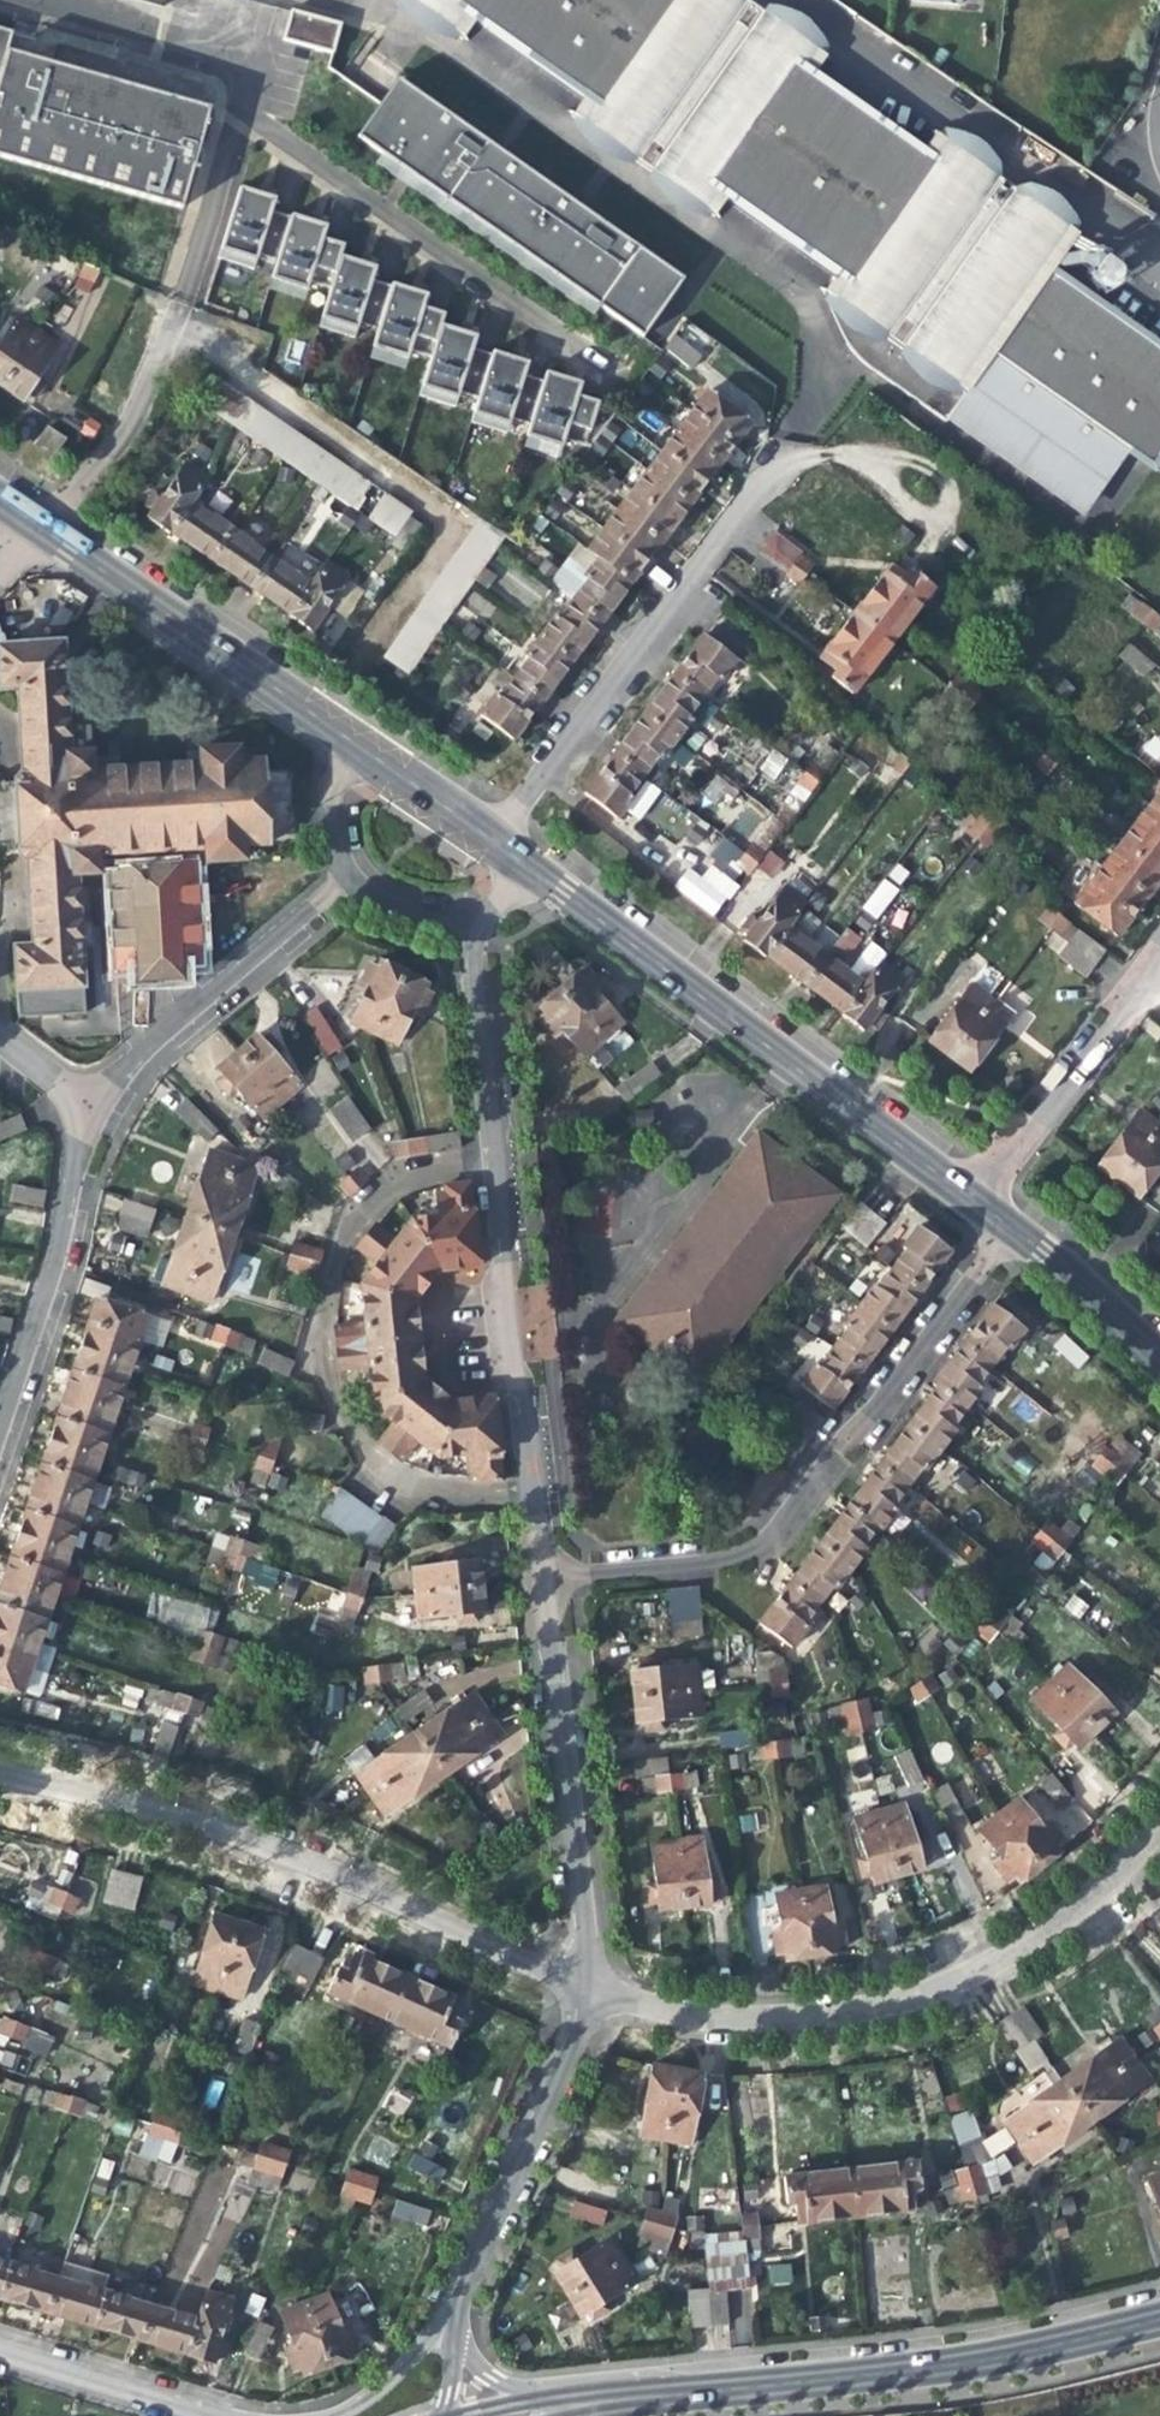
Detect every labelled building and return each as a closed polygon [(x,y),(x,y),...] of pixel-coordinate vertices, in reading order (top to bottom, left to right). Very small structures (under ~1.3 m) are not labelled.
[(460,41),(473,22),(489,0),(402,0),(460,41)] [(583,97),(601,72),(495,0),(489,0),(473,22),(526,59),(583,97)] [(601,72),(583,97),(569,118),(638,167),(717,222),(728,206),(745,181),(859,255),(840,282),(828,300),(868,328),(852,350),(856,354),(854,355),(866,368),(877,377),(898,392),(953,430),(955,428),(961,419),(1098,515),(1136,456),(1159,420),(1159,351),(1046,272),(1076,228),(934,129),(905,172),(796,95),(823,52),(748,0),(495,0),(601,72)] [(283,40),(337,55),(345,27),(346,24),(290,11),(283,40)] [(0,26),(0,156),(180,207),(192,164),(198,166),(202,151),(197,149),(187,147),(190,135),(200,138),(208,108),(30,57),(19,54),(16,62),(3,59),(5,50),(11,29),(0,26)] [(16,62),(19,54),(5,50),(3,59),(16,62)] [(642,337),(684,279),(580,206),(500,150),(398,78),(380,103),(357,136),(382,153),(399,165),(404,158),(419,168),(414,175),(600,307),(642,337)] [(197,149),(200,138),(190,135),(187,147),(197,149)] [(399,165),(382,153),(375,163),(593,317),(600,307),(414,175),(419,168),(404,158),(399,165)] [(783,244),(840,282),(859,255),(745,181),(728,206),(783,244)] [(565,378),(546,372),(543,382),(532,379),(524,376),(528,363),(511,358),(493,352),(492,355),(485,353),(472,349),(476,336),(459,331),(441,325),(444,314),(436,311),(423,307),(427,294),(408,288),(392,283),(391,286),(371,280),(375,266),(361,262),(339,255),(343,244),(322,237),(326,225),(306,219),(291,214),(290,216),(270,210),(274,198),(253,191),(239,187),(217,257),(252,268),(257,254),(276,260),(270,277),(306,289),(308,281),(330,288),(318,327),(353,338),(358,324),(377,330),(372,347),(406,358),(409,351),(430,358),(418,396),(454,407),(458,393),(478,399),(470,423),(505,434),(510,420),(529,427),(526,437),(562,448),(564,441),(585,448),(599,404),(592,401),(578,397),(582,384),(565,378)] [(95,268),(84,263),(72,290),(82,294),(95,268)] [(306,289),(270,277),(267,290),(302,301),(306,289)] [(868,328),(828,300),(833,314),(842,336),(854,355),(856,354),(852,350),(868,328)] [(36,331),(16,318),(0,342),(0,385),(36,331)] [(36,331),(0,385),(0,388),(11,395),(20,401),(25,393),(32,397),(40,385),(33,381),(57,344),(36,331)] [(673,340),(663,352),(690,372),(700,359),(673,340)] [(406,358),(372,347),(368,359),(402,371),(406,358)] [(406,513),(223,391),(205,418),(387,540),(383,546),(396,555),(415,528),(402,520),(406,513)] [(705,394),(690,413),(732,444),(734,442),(742,431),(746,425),(705,394)] [(726,452),(732,444),(690,413),(675,433),(716,464),(719,461),(726,452)] [(86,417),(75,434),(81,438),(83,437),(90,442),(101,427),(86,417)] [(961,419),(955,428),(1092,523),(1098,515),(961,419)] [(1136,456),(1143,460),(1150,465),(1154,468),(1159,472),(1159,420),(1136,456)] [(44,427),(32,444),(41,450),(51,457),(62,439),(44,427)] [(709,475),(716,464),(675,433),(661,452),(702,483),(709,475)] [(562,448),(526,437),(523,449),(559,460),(562,448)] [(695,493),(702,483),(661,452),(645,472),(687,504),(689,501),(695,493)] [(166,534),(167,531),(187,504),(204,478),(183,465),(161,497),(154,492),(143,507),(151,511),(146,519),(153,524),(166,534)] [(680,513),(687,504),(645,472),(631,492),(672,523),(680,513)] [(666,531),(672,523),(631,492),(616,511),(659,541),(666,531)] [(205,516),(187,504),(167,531),(191,548),(208,560),(229,530),(207,514),(205,516)] [(616,511),(601,531),(643,563),(652,551),(659,541),(616,511)] [(473,522),(380,657),(406,674),(499,540),(473,522)] [(250,544),(229,530),(208,560),(226,572),(248,587),(267,559),(248,546),(250,544)] [(586,551),(596,559),(628,582),(636,571),(643,563),(601,531),(586,551)] [(761,545),(787,565),(796,552),(769,533),(761,545)] [(805,545),(796,557),(808,566),(816,554),(805,545)] [(776,584),(782,576),(785,571),(758,552),(748,564),(776,584)] [(801,575),(808,566),(796,557),(789,567),(801,575)] [(287,572),(267,559),(248,587),(270,602),(288,615),(308,584),(288,570),(287,572)] [(585,582),(570,600),(598,621),(613,601),(628,582),(596,559),(581,579),(585,582)] [(323,561),(308,584),(288,615),(286,617),(308,631),(313,624),(320,629),(329,614),(323,610),(345,577),(323,561)] [(873,586),(852,613),(889,641),(931,587),(910,571),(905,578),(888,566),(873,586)] [(794,584),(801,575),(789,567),(785,571),(782,576),(794,584)] [(552,618),(537,638),(568,662),(581,644),(598,621),(570,600),(556,620),(552,618)] [(1130,616),(1140,624),(1148,613),(1138,605),(1130,616)] [(850,693),(889,641),(852,613),(836,634),(816,659),(832,671),(828,677),(850,693)] [(1159,622),(1148,613),(1140,624),(1152,633),(1159,622)] [(694,645),(671,675),(698,695),(712,677),(716,679),(731,658),(730,657),(741,643),(715,624),(705,638),(701,635),(694,645)] [(557,677),(568,662),(537,638),(520,661),(524,663),(512,680),(538,701),(557,677)] [(89,741),(86,681),(63,682),(61,642),(0,646),(0,690),(14,689),(17,737),(20,776),(10,776),(12,815),(13,838),(14,859),(24,858),(29,946),(12,946),(16,1017),(82,1014),(78,947),(88,946),(87,925),(77,926),(74,876),(94,875),(95,872),(107,871),(113,971),(132,970),(133,985),(182,982),(181,967),(199,966),(193,866),(205,865),(207,861),(242,859),(241,843),(265,842),(261,759),(236,761),(235,746),(197,748),(198,762),(177,763),(90,769),(89,741)] [(1128,648),(1118,660),(1142,679),(1151,667),(1128,648)] [(684,715),(698,695),(671,675),(656,695),(641,714),(671,738),(687,717),(684,715)] [(956,677),(949,686),(959,694),(966,684),(956,677)] [(524,720),(538,701),(512,680),(496,701),(492,699),(478,718),(508,741),(524,720)] [(978,693),(966,684),(959,694),(971,703),(978,693)] [(941,696),(951,704),(959,694),(949,686),(941,696)] [(363,705),(341,692),(337,699),(359,712),(363,705)] [(964,713),(971,703),(959,694),(951,704),(964,713)] [(656,758),(671,738),(641,714),(628,731),(612,753),(639,774),(653,756),(656,758)] [(175,736),(89,741),(90,769),(177,763),(175,736)] [(1049,747),(1042,758),(1053,766),(1061,756),(1049,747)] [(774,779),(787,758),(770,748),(758,770),(774,779)] [(624,794),(639,774),(612,753),(600,769),(582,793),(613,817),(628,796),(624,794)] [(891,768),(898,774),(907,762),(900,756),(891,768)] [(1046,775),(1053,766),(1042,758),(1035,767),(1046,775)] [(918,772),(907,762),(898,774),(909,784),(918,772)] [(810,764),(803,773),(813,782),(821,772),(810,764)] [(806,791),(813,782),(803,773),(795,784),(806,791)] [(1148,807),(1159,816),(1159,791),(1148,807)] [(1148,807),(1133,826),(1159,847),(1159,816),(1148,807)] [(984,810),(974,820),(984,828),(993,818),(984,810)] [(1001,824),(993,818),(984,828),(992,835),(1001,824)] [(965,830),(975,838),(984,828),(974,820),(965,830)] [(1133,826),(1118,846),(1159,877),(1159,847),(1133,826)] [(983,845),(992,835),(984,828),(975,838),(983,845)] [(749,844),(742,853),(753,862),(760,852),(749,844)] [(1152,888),(1159,877),(1118,846),(1104,865),(1145,897),(1152,888)] [(767,877),(785,868),(776,850),(758,859),(767,877)] [(745,872),(753,862),(742,853),(734,864),(745,872)] [(1138,905),(1145,897),(1104,865),(1088,886),(1129,918),(1138,905)] [(729,898),(739,885),(713,866),(703,878),(729,898)] [(878,919),(899,887),(882,876),(861,908),(878,919)] [(1123,925),(1129,918),(1088,886),(1073,906),(1115,937),(1123,925)] [(761,957),(763,955),(784,926),(801,904),(782,889),(757,922),(750,917),(743,924),(739,930),(747,935),(741,942),(761,957)] [(1038,922),(1046,928),(1054,918),(1046,911),(1038,922)] [(1063,925),(1054,918),(1046,928),(1056,935),(1063,925)] [(804,941),(784,926),(763,955),(781,969),(801,984),(822,956),(803,942),(804,941)] [(1110,959),(1084,937),(1061,966),(1089,988),(1110,959)] [(934,984),(946,993),(967,965),(956,955),(934,984)] [(841,971),(822,956),(801,984),(815,994),(840,1012),(862,984),(842,970),(841,971)] [(347,1025),(371,1036),(401,973),(377,962),(373,971),(365,967),(361,975),(355,986),(364,990),(347,1025)] [(878,962),(862,984),(840,1012),(838,1015),(861,1032),(866,1025),(873,1030),(878,1024),(884,1017),(876,1011),(900,979),(878,962)] [(424,983),(401,973),(371,1036),(393,1047),(411,1012),(419,1016),(425,1003),(428,996),(420,992),(424,983)] [(576,975),(557,992),(601,1041),(604,1039),(620,1023),(601,1002),(593,993),(599,988),(586,975),(580,980),(576,975)] [(931,1044),(946,1055),(988,999),(969,984),(926,1041),(931,1044)] [(584,1057),(601,1041),(557,992),(538,1010),(543,1015),(536,1021),(548,1035),(556,1028),(584,1057)] [(1010,1015),(988,999),(946,1055),(968,1072),(1002,1025),(1010,1015)] [(299,1017),(317,1046),(331,1036),(314,1008),(299,1017)] [(1158,1025),(1149,1037),(1159,1046),(1159,1027),(1158,1025)] [(677,1041),(664,1030),(644,1057),(657,1067),(677,1041)] [(253,1037),(234,1054),(278,1103),(297,1087),(270,1056),(277,1051),(266,1038),(259,1043),(253,1037)] [(258,1120),(278,1103),(234,1054),(214,1070),(221,1078),(215,1083),(219,1087),(226,1095),(231,1090),(258,1120)] [(184,1101),(172,1113),(196,1137),(208,1126),(184,1101)] [(375,1140),(355,1108),(338,1120),(357,1150),(375,1140)] [(1094,1166),(1116,1181),(1157,1125),(1137,1110),(1116,1138),(1094,1166)] [(22,1132),(16,1117),(0,1123),(0,1140),(22,1132)] [(1157,1125),(1116,1181),(1136,1197),(1150,1177),(1159,1164),(1159,1127),(1157,1125)] [(423,1138),(426,1153),(457,1149),(455,1134),(423,1138)] [(629,1304),(614,1324),(692,1384),(832,1197),(756,1137),(629,1304)] [(423,1138),(416,1139),(417,1155),(426,1153),(423,1138)] [(417,1155),(416,1139),(403,1141),(405,1157),(417,1155)] [(394,1158),(405,1157),(403,1141),(392,1143),(394,1158)] [(196,1186),(184,1219),(208,1227),(232,1162),(208,1153),(196,1186)] [(366,1160),(355,1170),(366,1180),(377,1170),(366,1160)] [(242,1165),(232,1162),(208,1227),(231,1236),(254,1170),(242,1165)] [(275,1169),(263,1183),(292,1206),(304,1190),(275,1169)] [(355,1169),(346,1178),(356,1189),(366,1180),(355,1170),(355,1169)] [(338,1186),(338,1187),(348,1196),(356,1189),(346,1178),(338,1186)] [(5,1184),(3,1200),(35,1204),(37,1188),(5,1184)] [(438,1218),(409,1221),(436,1271),(444,1270),(476,1267),(472,1231),(470,1214),(467,1184),(442,1187),(443,1195),(436,1196),(438,1218)] [(339,1203),(348,1196),(338,1187),(330,1194),(339,1203)] [(119,1201),(115,1217),(144,1226),(149,1211),(119,1201)] [(861,1208),(846,1229),(866,1246),(883,1224),(861,1208)] [(161,1286),(184,1294),(208,1227),(184,1219),(171,1256),(161,1286)] [(373,1225),(354,1248),(375,1264),(361,1285),(414,1299),(429,1280),(436,1271),(409,1221),(393,1242),(373,1225)] [(208,1302),(231,1236),(208,1227),(184,1294),(197,1298),(208,1302)] [(247,1241),(279,1253),(284,1239),(252,1227),(247,1241)] [(904,1251),(890,1269),(918,1290),(937,1264),(947,1250),(917,1227),(901,1248),(904,1251)] [(297,1230),(293,1242),(292,1244),(320,1252),(323,1237),(297,1230)] [(293,1242),(284,1239),(279,1253),(286,1255),(290,1243),(292,1244),(293,1242)] [(320,1252),(292,1244),(290,1243),(286,1255),(316,1266),(320,1252)] [(341,1279),(361,1285),(375,1264),(354,1248),(350,1253),(344,1265),(341,1279)] [(283,1268),(313,1276),(316,1266),(286,1255),(283,1268)] [(309,1290),(313,1276),(283,1268),(279,1281),(309,1290)] [(872,1286),(857,1306),(888,1330),(904,1309),(918,1290),(890,1269),(876,1288),(872,1286)] [(331,1330),(333,1349),(417,1340),(415,1312),(414,1299),(361,1285),(364,1326),(331,1330)] [(90,1312),(85,1326),(135,1342),(143,1318),(94,1301),(90,1312)] [(845,1330),(830,1349),(858,1370),(873,1350),(888,1330),(857,1306),(841,1326),(845,1330)] [(975,1326),(960,1347),(985,1367),(1000,1347),(1005,1351),(1020,1330),(990,1306),(975,1326)] [(82,1336),(78,1349),(127,1364),(135,1342),(85,1326),(82,1336)] [(211,1341),(222,1345),(228,1331),(216,1327),(211,1341)] [(239,1335),(228,1331),(222,1345),(234,1349),(239,1335)] [(1061,1336),(1051,1346),(1074,1368),(1083,1357),(1061,1336)] [(367,1366),(370,1406),(421,1381),(418,1353),(417,1340),(333,1349),(335,1369),(367,1366)] [(288,1377),(295,1360),(264,1347),(256,1363),(288,1377)] [(931,1385),(934,1388),(962,1409),(965,1404),(976,1388),(971,1385),(985,1367),(960,1347),(947,1363),(931,1385)] [(73,1361),(70,1372),(119,1389),(127,1364),(78,1349),(73,1361)] [(843,1391),(858,1370),(830,1349),(816,1367),(812,1364),(797,1384),(829,1409),(843,1391)] [(66,1385),(63,1394),(112,1410),(119,1389),(70,1372),(66,1385)] [(414,1439),(436,1456),(451,1401),(435,1390),(421,1381),(370,1406),(392,1422),(377,1443),(399,1460),(414,1439)] [(314,1395),(308,1384),(297,1390),(303,1400),(314,1395)] [(947,1427),(962,1409),(934,1388),(920,1407),(904,1428),(931,1449),(936,1451),(951,1431),(947,1427)] [(59,1406),(55,1417),(104,1435),(112,1410),(63,1394),(59,1406)] [(463,1454),(465,1476),(474,1476),(474,1483),(499,1481),(493,1430),(490,1398),(451,1401),(436,1456),(463,1454)] [(289,1411),(287,1434),(319,1435),(321,1413),(289,1411)] [(51,1428),(47,1440),(97,1457),(104,1435),(55,1417),(51,1428)] [(190,1425),(186,1435),(200,1440),(203,1430),(190,1425)] [(917,1469),(931,1449),(904,1428),(888,1449),(875,1466),(906,1490),(920,1471),(917,1469)] [(196,1452),(200,1440),(186,1435),(182,1448),(196,1452)] [(43,1453),(40,1463),(89,1480),(97,1457),(47,1440),(43,1453)] [(261,1448),(256,1459),(269,1463),(274,1452),(261,1448)] [(1104,1448),(1097,1457),(1108,1467),(1115,1457),(1104,1448)] [(461,1476),(465,1476),(463,1454),(436,1456),(431,1474),(461,1476)] [(1089,1467),(1100,1476),(1108,1467),(1097,1457),(1089,1467)] [(1127,1466),(1115,1457),(1108,1467),(1100,1476),(1111,1485),(1127,1466)] [(265,1475),(269,1463),(256,1459),(252,1471),(265,1475)] [(36,1475),(32,1486),(81,1504),(89,1480),(40,1463),(36,1475)] [(891,1511),(906,1490),(875,1466),(862,1483),(845,1507),(873,1527),(887,1508),(891,1511)] [(73,1528),(81,1504),(32,1486),(27,1499),(23,1511),(73,1528)] [(336,1488),(318,1514),(360,1543),(378,1516),(336,1488)] [(859,1546),(873,1527),(845,1507),(831,1525),(815,1546),(846,1569),(848,1567),(862,1549),(859,1546)] [(65,1551),(73,1528),(23,1511),(19,1524),(16,1534),(65,1551)] [(383,1519),(379,1523),(363,1544),(377,1554),(395,1528),(383,1519)] [(1043,1524),(1036,1533),(1047,1543),(1054,1533),(1043,1524)] [(1027,1543),(1039,1553),(1047,1543),(1036,1533),(1027,1543)] [(1066,1543),(1054,1533),(1047,1543),(1039,1553),(1050,1562),(1066,1543)] [(58,1575),(65,1551),(16,1534),(12,1546),(8,1559),(58,1575)] [(229,1539),(224,1554),(236,1558),(240,1543),(229,1539)] [(251,1547),(240,1543),(236,1558),(246,1562),(251,1547)] [(831,1590),(846,1569),(815,1546),(800,1566),(786,1586),(813,1606),(827,1588),(831,1590)] [(410,1567),(413,1592),(478,1585),(476,1560),(465,1562),(464,1552),(444,1555),(445,1564),(410,1567)] [(220,1567),(231,1571),(236,1558),(224,1554),(220,1567)] [(241,1575),(246,1562),(236,1558),(231,1571),(241,1575)] [(50,1598),(58,1575),(8,1559),(4,1571),(0,1581),(50,1598)] [(281,1576),(280,1602),(297,1602),(297,1576),(281,1576)] [(50,1598),(0,1581),(0,1582),(0,1608),(42,1621),(50,1598)] [(349,1584),(344,1596),(359,1601),(363,1589),(349,1584)] [(480,1598),(478,1585),(413,1592),(415,1619),(449,1616),(450,1624),(472,1621),(471,1614),(482,1612),(480,1598)] [(799,1626),(813,1606),(786,1586),(771,1605),(755,1626),(786,1648),(802,1629),(799,1626)] [(691,1587),(658,1590),(662,1624),(694,1620),(691,1587)] [(160,1595),(154,1619),(208,1633),(214,1608),(160,1595)] [(355,1612),(359,1601),(344,1596),(340,1608),(355,1612)] [(979,1606),(972,1615),(982,1624),(989,1615),(979,1606)] [(42,1621),(0,1608),(0,1632),(34,1644),(42,1621)] [(964,1624),(975,1632),(982,1624),(972,1615),(964,1624)] [(1001,1623),(989,1615),(982,1624),(994,1633),(1001,1623)] [(987,1641),(994,1633),(982,1624),(975,1632),(987,1641)] [(34,1644),(0,1632),(0,1659),(27,1667),(34,1644)] [(197,1632),(192,1646),(203,1650),(208,1636),(197,1632)] [(218,1639),(208,1636),(203,1650),(213,1653),(218,1639)] [(188,1659),(199,1663),(203,1650),(192,1646),(188,1659)] [(209,1666),(213,1653),(203,1650),(199,1663),(209,1666)] [(766,1675),(768,1675),(783,1673),(781,1661),(768,1652),(762,1654),(766,1675)] [(629,1679),(631,1697),(696,1689),(693,1665),(677,1667),(677,1658),(636,1663),(637,1672),(628,1673),(629,1679)] [(27,1667),(0,1659),(0,1685),(19,1691),(27,1667)] [(386,1665),(374,1667),(376,1681),(388,1679),(386,1665)] [(1064,1666),(1046,1684),(1094,1732),(1104,1722),(1111,1714),(1105,1707),(1112,1701),(1100,1689),(1093,1695),(1064,1666)] [(363,1683),(376,1681),(374,1667),(361,1669),(363,1683)] [(768,1675),(769,1687),(784,1685),(783,1673),(768,1675)] [(929,1678),(920,1685),(928,1695),(937,1688),(929,1678)] [(319,1684),(317,1719),(342,1720),(344,1685),(319,1684)] [(1086,1739),(1094,1732),(1046,1684),(1029,1701),(1057,1730),(1050,1737),(1062,1749),(1069,1743),(1076,1749),(1086,1739)] [(786,1698),(784,1685),(769,1687),(771,1701),(786,1698)] [(919,1703),(928,1695),(920,1685),(911,1692),(919,1703)] [(699,1714),(696,1689),(631,1697),(633,1712),(634,1723),(643,1721),(644,1729),(663,1727),(662,1719),(699,1714)] [(157,1705),(169,1709),(173,1697),(161,1692),(157,1705)] [(427,1705),(418,1693),(395,1709),(404,1722),(427,1705)] [(458,1702),(411,1735),(426,1756),(483,1716),(469,1695),(458,1702)] [(169,1709),(181,1713),(185,1701),(173,1697),(169,1709)] [(195,1704),(185,1701),(181,1713),(191,1716),(195,1704)] [(207,1708),(195,1704),(191,1716),(203,1721),(207,1708)] [(864,1710),(851,1713),(854,1726),(866,1723),(864,1710)] [(839,1715),(843,1729),(854,1726),(851,1713),(839,1715)] [(497,1737),(483,1716),(426,1756),(440,1777),(475,1753),(497,1737)] [(869,1737),(866,1723),(854,1726),(857,1740),(869,1737)] [(846,1743),(857,1740),(854,1726),(843,1729),(846,1743)] [(357,1785),(366,1797),(426,1756),(411,1735),(352,1777),(357,1785)] [(719,1753),(741,1752),(751,1750),(749,1737),(717,1740),(719,1753)] [(785,1747),(774,1749),(775,1763),(786,1762),(785,1747)] [(764,1764),(775,1763),(774,1749),(763,1750),(764,1764)] [(901,1755),(887,1762),(901,1789),(915,1782),(901,1755)] [(366,1797),(376,1811),(381,1818),(387,1814),(440,1777),(426,1756),(366,1797)] [(655,1791),(666,1789),(665,1776),(663,1759),(631,1762),(632,1779),(653,1777),(655,1791)] [(679,1775),(665,1776),(666,1789),(680,1788),(679,1775)] [(1049,1778),(1039,1787),(1058,1812),(1068,1802),(1049,1778)] [(1015,1798),(996,1813),(1036,1868),(1051,1857),(1057,1851),(1052,1845),(1059,1840),(1045,1822),(1038,1827),(1015,1798)] [(935,1810),(949,1837),(965,1828),(950,1801),(935,1810)] [(899,1806),(877,1811),(895,1876),(909,1872),(918,1869),(916,1862),(924,1860),(919,1841),(910,1844),(899,1806)] [(365,1829),(381,1818),(376,1811),(360,1821),(365,1829)] [(883,1879),(895,1876),(877,1811),(850,1819),(861,1858),(853,1860),(858,1879),(866,1876),(868,1883),(883,1879)] [(1027,1875),(1036,1868),(996,1813),(975,1829),(997,1858),(989,1864),(1003,1882),(1010,1876),(1016,1884),(1027,1875)] [(696,1836),(672,1840),(682,1907),(699,1905),(707,1904),(706,1896),(714,1894),(711,1877),(703,1879),(696,1836)] [(661,1910),(682,1907),(672,1840),(646,1843),(652,1886),(643,1887),(646,1905),(655,1903),(656,1911),(661,1910)] [(109,1873),(101,1906),(130,1913),(138,1880),(109,1873)] [(821,1887),(798,1890),(808,1957),(825,1954),(833,1953),(832,1945),(840,1944),(837,1920),(828,1921),(821,1887)] [(795,1959),(808,1957),(798,1890),(774,1894),(779,1929),(770,1931),(774,1954),(783,1953),(784,1961),(795,1959)] [(47,1905),(58,1909),(63,1896),(52,1892),(47,1905)] [(74,1901),(63,1896),(58,1909),(69,1914),(74,1901)] [(190,1984),(214,1991),(235,1923),(221,1918),(212,1916),(190,1984)] [(248,1927),(235,1923),(214,1991),(238,1999),(259,1930),(248,1927)] [(281,1977),(312,1987),(314,1987),(325,1955),(309,1950),(293,1944),(281,1977)] [(24,1964),(35,1968),(40,1955),(29,1951),(24,1964)] [(325,1991),(388,2020),(406,1978),(383,1968),(351,1953),(344,1971),(337,1967),(325,1991)] [(51,1960),(40,1955),(35,1968),(45,1973),(51,1960)] [(431,1990),(406,1978),(388,2020),(446,2047),(457,2024),(449,2020),(457,2002),(431,1990)] [(1018,2009),(1010,2016),(1029,2042),(1038,2036),(1018,2009)] [(1152,2030),(1159,2023),(1159,2018),(1154,2010),(1143,2018),(1152,2030)] [(1013,2055),(1029,2042),(1010,2016),(993,2028),(1013,2055)] [(246,2057),(258,2026),(242,2020),(231,2051),(246,2057)] [(7,2037),(12,2025),(1,2021),(0,2023),(0,2035),(7,2037)] [(1152,2030),(1158,2040),(1159,2038),(1159,2023),(1152,2030)] [(23,2030),(12,2025),(7,2037),(19,2042),(23,2030)] [(1146,2048),(1158,2040),(1152,2030),(1139,2040),(1146,2048)] [(1093,2056),(1058,2081),(1074,2100),(1130,2060),(1115,2040),(1093,2056)] [(1146,2081),(1130,2060),(1074,2100),(1089,2121),(1125,2095),(1146,2081)] [(636,2138),(661,2142),(674,2071),(650,2066),(641,2115),(636,2138)] [(699,2075),(674,2071),(661,2142),(686,2146),(693,2110),(699,2075)] [(1026,2104),(1000,2123),(1013,2140),(1015,2142),(1074,2100),(1058,2081),(1026,2104)] [(52,2110),(62,2113),(67,2098),(56,2095),(52,2110)] [(79,2102),(67,2098),(62,2113),(74,2116),(79,2102)] [(1066,2138),(1089,2121),(1074,2100),(1015,2142),(1030,2163),(1066,2138)] [(948,2118),(959,2145),(981,2136),(971,2109),(948,2118)] [(155,2114),(152,2124),(165,2129),(169,2118),(155,2114)] [(183,2122),(169,2118),(165,2129),(180,2133),(183,2122)] [(1000,2123),(969,2146),(976,2165),(982,2179),(993,2175),(990,2167),(1000,2156),(1013,2140),(1000,2123)] [(148,2135),(162,2140),(165,2129),(152,2124),(148,2135)] [(176,2144),(180,2133),(165,2129),(162,2140),(176,2144)] [(1015,2177),(1030,2163),(1015,2142),(1013,2140),(1000,2156),(990,2167),(993,2175),(982,2179),(987,2191),(1015,2177)] [(260,2145),(256,2156),(269,2161),(283,2165),(286,2153),(260,2145)] [(958,2150),(965,2169),(976,2165),(969,2146),(958,2150)] [(252,2167),(254,2167),(266,2171),(269,2161),(256,2156),(252,2167)] [(412,2156),(405,2171),(435,2185),(442,2169),(412,2156)] [(279,2176),(283,2165),(269,2161),(266,2171),(279,2176)] [(897,2166),(846,2171),(851,2217),(909,2210),(924,2208),(924,2202),(923,2199),(922,2186),(916,2186),(913,2164),(897,2166)] [(976,2165),(965,2169),(970,2183),(982,2179),(976,2165)] [(249,2183),(261,2186),(266,2171),(254,2167),(249,2183)] [(963,2198),(974,2195),(970,2183),(965,2169),(954,2172),(959,2185),(960,2187),(963,2198)] [(275,2190),(279,2176),(266,2171),(261,2186),(275,2190)] [(808,2222),(851,2217),(846,2171),(809,2176),(781,2179),(783,2205),(792,2204),(795,2224),(808,2222)] [(954,2172),(916,2186),(922,2186),(923,2199),(960,2187),(959,2185),(954,2172)] [(347,2173),(344,2184),(358,2188),(371,2192),(375,2181),(347,2173)] [(1146,2177),(1156,2210),(1159,2223),(1159,2173),(1146,2177)] [(974,2195),(987,2191),(982,2179),(970,2183),(974,2195)] [(354,2199),(358,2188),(344,2184),(340,2195),(354,2199)] [(924,2208),(963,2198),(960,2187),(923,2199),(924,2202),(924,2208)] [(371,2192),(358,2188),(354,2199),(368,2203),(371,2192)] [(976,2201),(974,2195),(963,2198),(966,2205),(976,2201)] [(425,2209),(408,2203),(395,2199),(390,2217),(420,2226),(425,2209)] [(607,2209),(594,2206),(574,2201),(568,2217),(602,2227),(607,2209)] [(646,2210),(643,2220),(656,2223),(658,2213),(656,2212),(646,2210)] [(673,2217),(658,2213),(656,2223),(671,2227),(673,2217)] [(737,2216),(739,2233),(741,2249),(755,2247),(753,2214),(737,2216)] [(643,2220),(640,2231),(653,2235),(656,2223),(643,2220)] [(1049,2223),(1054,2246),(1064,2244),(1059,2221),(1049,2223)] [(664,2252),(671,2227),(656,2223),(653,2235),(649,2248),(664,2252)] [(649,2248),(653,2235),(640,2231),(637,2244),(649,2248)] [(689,2252),(701,2251),(700,2238),(699,2231),(687,2232),(689,2252)] [(704,2295),(707,2295),(722,2293),(746,2292),(743,2271),(741,2249),(739,2233),(700,2238),(701,2251),(704,2295)] [(551,2271),(564,2294),(622,2259),(609,2237),(575,2257),(571,2250),(565,2253),(554,2260),(559,2267),(551,2271)] [(89,2259),(81,2289),(100,2295),(109,2265),(89,2259)] [(634,2280),(622,2259),(564,2294),(577,2314),(584,2310),(589,2318),(599,2312),(604,2308),(600,2301),(634,2280)] [(769,2285),(792,2283),(791,2263),(768,2264),(769,2285)] [(6,2267),(0,2287),(0,2299),(23,2306),(45,2313),(56,2284),(30,2276),(30,2274),(6,2267)] [(103,2296),(100,2295),(81,2289),(78,2288),(78,2290),(56,2284),(45,2313),(69,2320),(94,2327),(103,2296)] [(724,2326),(722,2293),(707,2295),(709,2327),(724,2326)] [(204,2295),(195,2324),(186,2354),(185,2358),(209,2365),(211,2359),(211,2356),(219,2358),(225,2342),(217,2339),(228,2302),(204,2295)] [(705,2295),(688,2298),(692,2332),(709,2329),(705,2295)] [(116,2334),(138,2340),(148,2311),(127,2305),(128,2303),(103,2296),(94,2327),(116,2334)] [(327,2297),(304,2305),(327,2366),(349,2358),(348,2354),(347,2351),(356,2348),(347,2327),(339,2330),(327,2297)] [(327,2366),(304,2305),(279,2313),(291,2347),(284,2350),(292,2371),(299,2368),(302,2375),(327,2366)] [(170,2318),(148,2311),(138,2340),(158,2346),(186,2354),(195,2324),(171,2316),(170,2318)] [(733,2343),(753,2342),(752,2316),(732,2316),(733,2343)] [(256,2323),(243,2353),(258,2358),(270,2329),(256,2323)]
